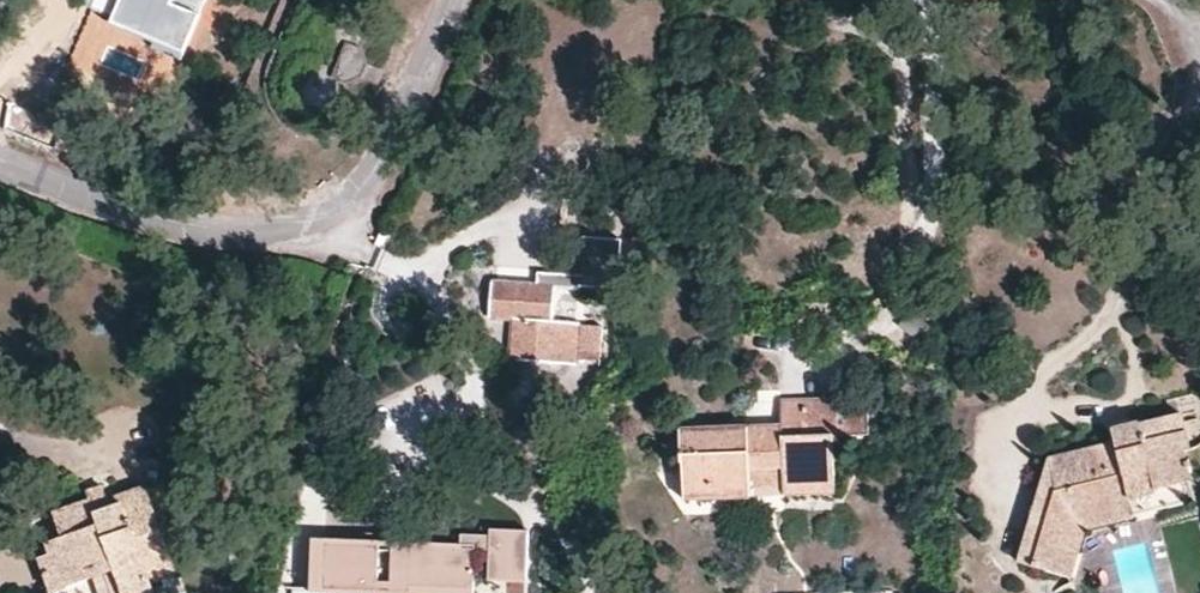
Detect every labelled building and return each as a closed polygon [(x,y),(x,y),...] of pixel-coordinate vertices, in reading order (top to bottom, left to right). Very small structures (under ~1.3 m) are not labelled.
[(203,0),(105,0),(101,9),(187,42),(203,0)] [(385,72),(396,45),(397,31),(395,16),(390,5),(386,0),(298,0),(292,11),(266,73),(264,85),(266,96),(270,108),(274,119),(285,127),(294,133),(306,138),(318,140),(332,138),(344,133),(353,128),(364,117),(385,72)] [(577,285),(615,288),(618,237),(580,235),(577,285)] [(556,287),(492,283),(490,318),(513,320),(512,359),(577,363),(578,349),(601,350),(603,326),(583,325),(582,322),(554,321),(556,287)] [(784,486),(785,493),(836,492),(833,436),(869,434),(867,397),(783,402),(783,426),(682,431),(684,463),(687,464),(689,498),(751,495),(751,488),(784,486)] [(1052,459),(1021,562),(1071,576),(1087,527),(1196,501),(1185,452),(1193,450),(1185,414),(1114,431),(1117,443),(1052,459)] [(87,490),(89,498),(95,510),(105,508),(103,503),(97,486),(87,490)] [(751,495),(785,493),(784,486),(751,488),(751,495)] [(89,498),(52,512),(59,536),(44,542),(47,555),(37,559),(49,592),(54,592),(114,571),(122,592),(154,592),(151,583),(175,575),(143,489),(103,503),(105,508),(95,510),(89,498)] [(323,543),(322,592),(357,592),(467,592),(469,558),(494,559),(493,575),(529,576),(531,533),(460,530),(459,548),(323,543)]
